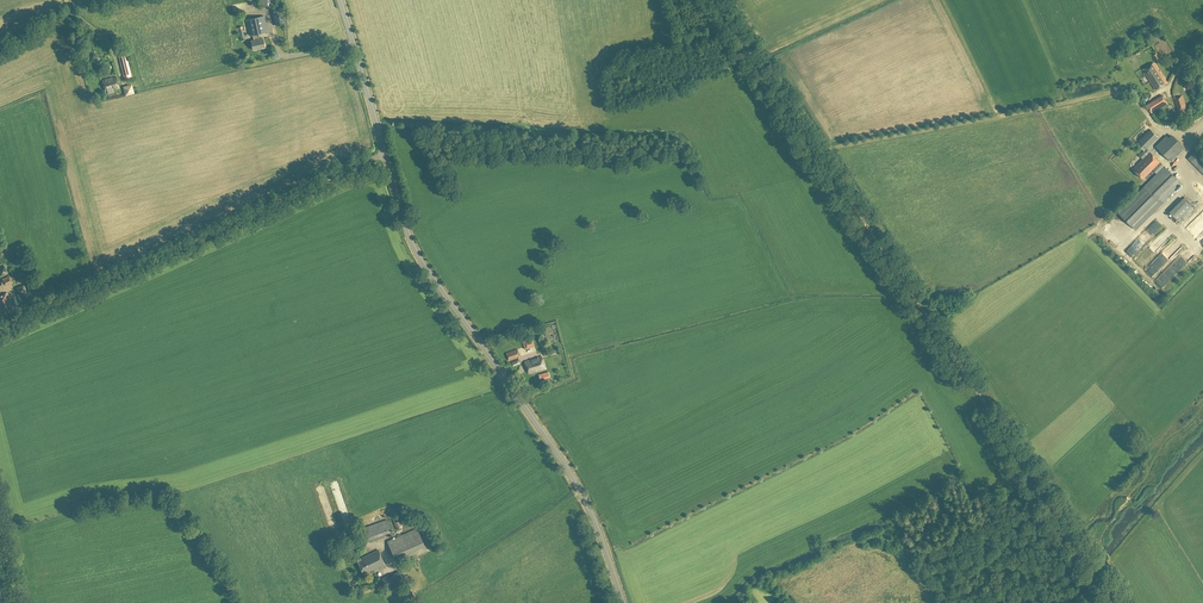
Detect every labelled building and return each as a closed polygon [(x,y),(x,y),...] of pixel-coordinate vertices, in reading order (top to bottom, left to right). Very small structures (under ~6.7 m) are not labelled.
[(282,8),(272,10),(276,26),(286,24),(282,8)] [(264,15),(246,19),(250,35),(253,34),(259,33),(268,31),(264,15)] [(254,39),(251,40),(253,49),(257,48),(257,49),(261,48),(261,47),(266,46),(264,38),(264,37),(260,38),(259,33),(253,34),(254,39)] [(127,57),(125,48),(118,50),(120,59),(127,57)] [(1154,62),(1142,69),(1155,90),(1167,82),(1154,62)] [(132,76),(130,68),(123,69),(125,78),(132,76)] [(117,76),(103,80),(106,91),(108,91),(108,93),(114,92),(113,89),(120,88),(117,76)] [(133,92),(131,85),(124,87),(126,94),(133,92)] [(1152,113),(1168,103),(1163,95),(1147,105),(1152,113)] [(1174,98),(1178,111),(1186,108),(1183,96),(1174,98)] [(1157,174),(1141,190),(1118,212),(1136,230),(1182,183),(1150,152),(1147,148),(1158,137),(1151,129),(1137,143),(1144,150),(1139,155),(1143,159),(1133,169),(1143,179),(1153,170),(1157,174)] [(1157,145),(1171,161),(1185,148),(1172,134),(1169,137),(1167,136),(1157,145)] [(1196,150),(1188,158),(1202,173),(1202,157),(1196,150)] [(1192,199),(1186,194),(1168,213),(1176,221),(1186,212),(1188,213),(1192,209),(1190,207),(1200,196),(1197,193),(1192,199)] [(1106,235),(1125,235),(1129,232),(1124,227),(1121,227),(1121,232),(1121,233),(1118,230),(1118,225),(1116,227),(1109,227),(1114,222),(1116,222),(1113,219),(1109,219),(1100,229),(1100,234),(1104,234),(1106,235)] [(1143,234),(1127,249),(1131,253),(1140,245),(1139,244),(1146,237),(1143,234)] [(1152,274),(1165,260),(1164,259),(1169,255),(1166,251),(1148,269),(1152,274)] [(8,272),(6,265),(0,268),(0,272),(1,275),(8,272)] [(9,274),(1,277),(3,284),(11,281),(9,274)] [(0,296),(0,307),(3,313),(14,307),(8,293),(0,296)] [(509,360),(520,356),(518,348),(506,352),(509,360)] [(542,356),(525,361),(529,373),(546,368),(542,356)] [(349,517),(342,502),(336,505),(339,512),(343,520),(349,517)] [(398,529),(403,527),(400,518),(394,520),(398,529)] [(387,519),(364,527),(368,540),(392,531),(387,519)] [(395,559),(425,545),(417,527),(387,540),(395,559)] [(378,550),(357,560),(364,573),(385,564),(378,550)] [(388,589),(405,581),(399,570),(390,575),(389,574),(382,577),(388,589)]
